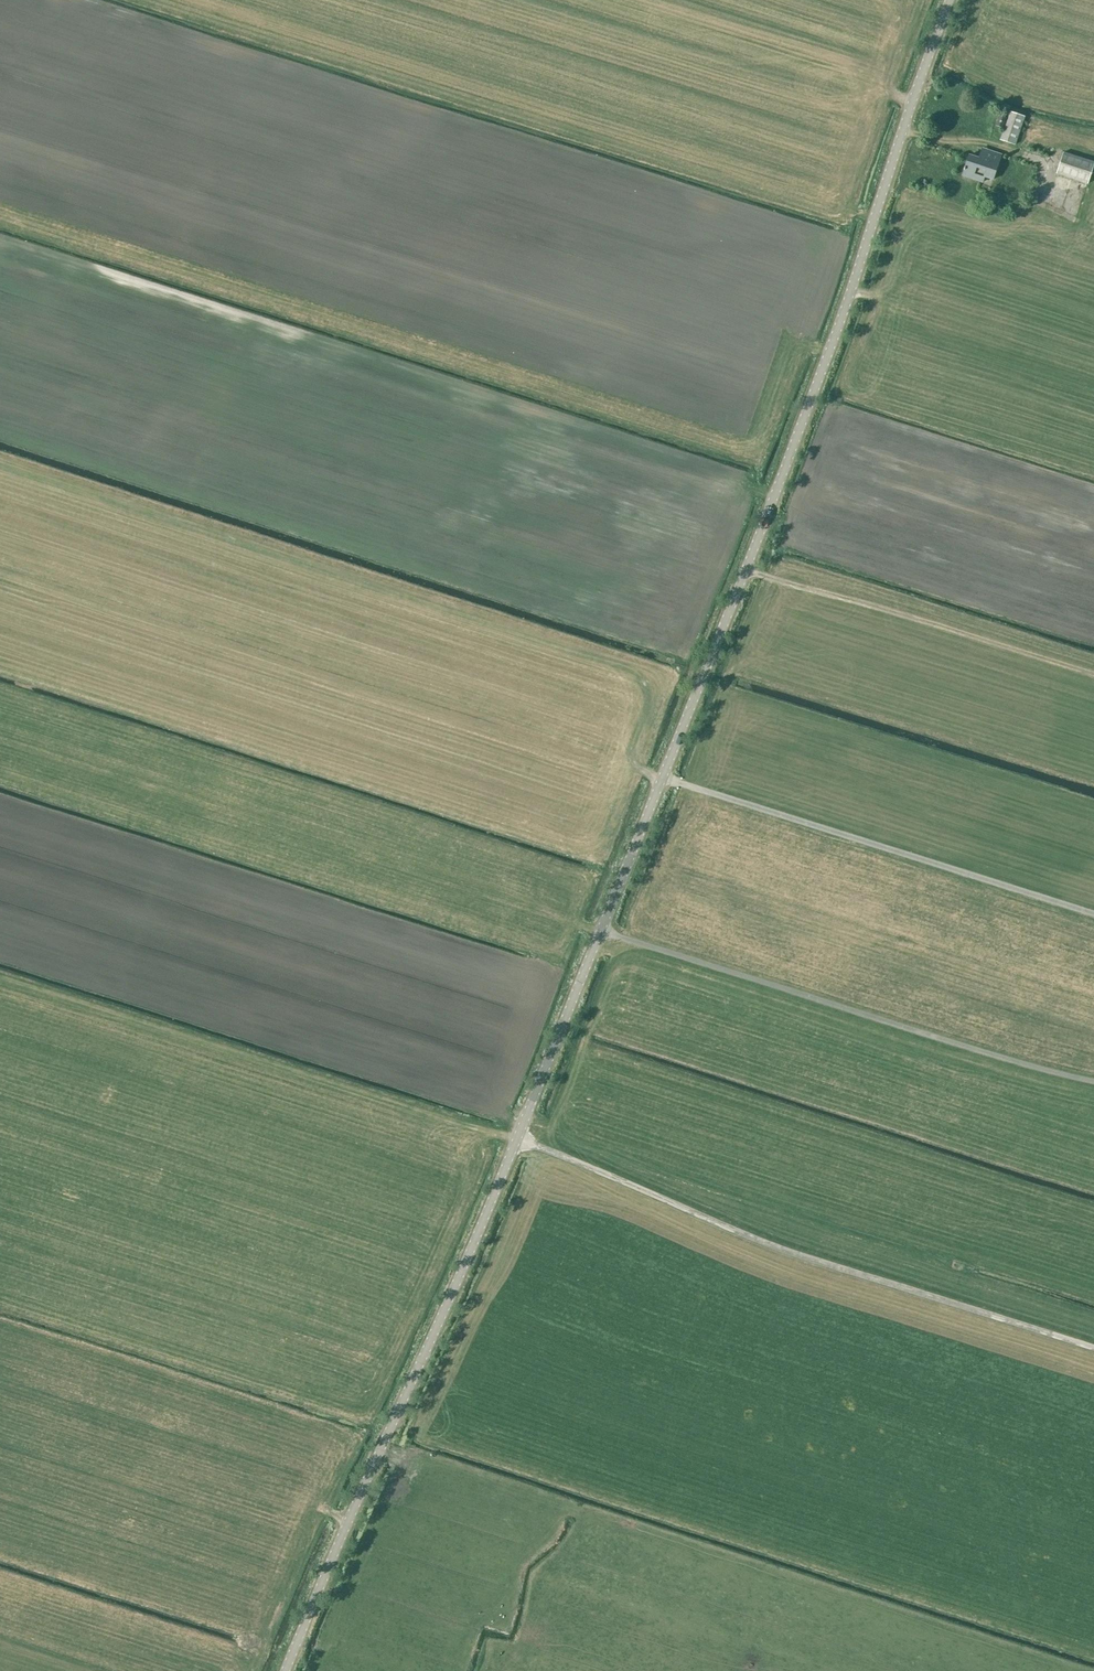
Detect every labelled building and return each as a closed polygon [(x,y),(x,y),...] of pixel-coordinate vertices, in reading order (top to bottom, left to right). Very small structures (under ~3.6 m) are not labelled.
[(1025,116),(1009,111),(999,140),(1015,145),(1025,116)] [(996,126),(1002,128),(1005,118),(999,116),(996,126)] [(993,180),(1001,155),(989,151),(985,161),(969,155),(962,175),(983,182),(984,177),(993,180)] [(1057,175),(1088,184),(1093,165),(1093,161),(1063,152),(1057,175)] [(735,429),(751,430),(751,423),(736,421),(735,429)]
